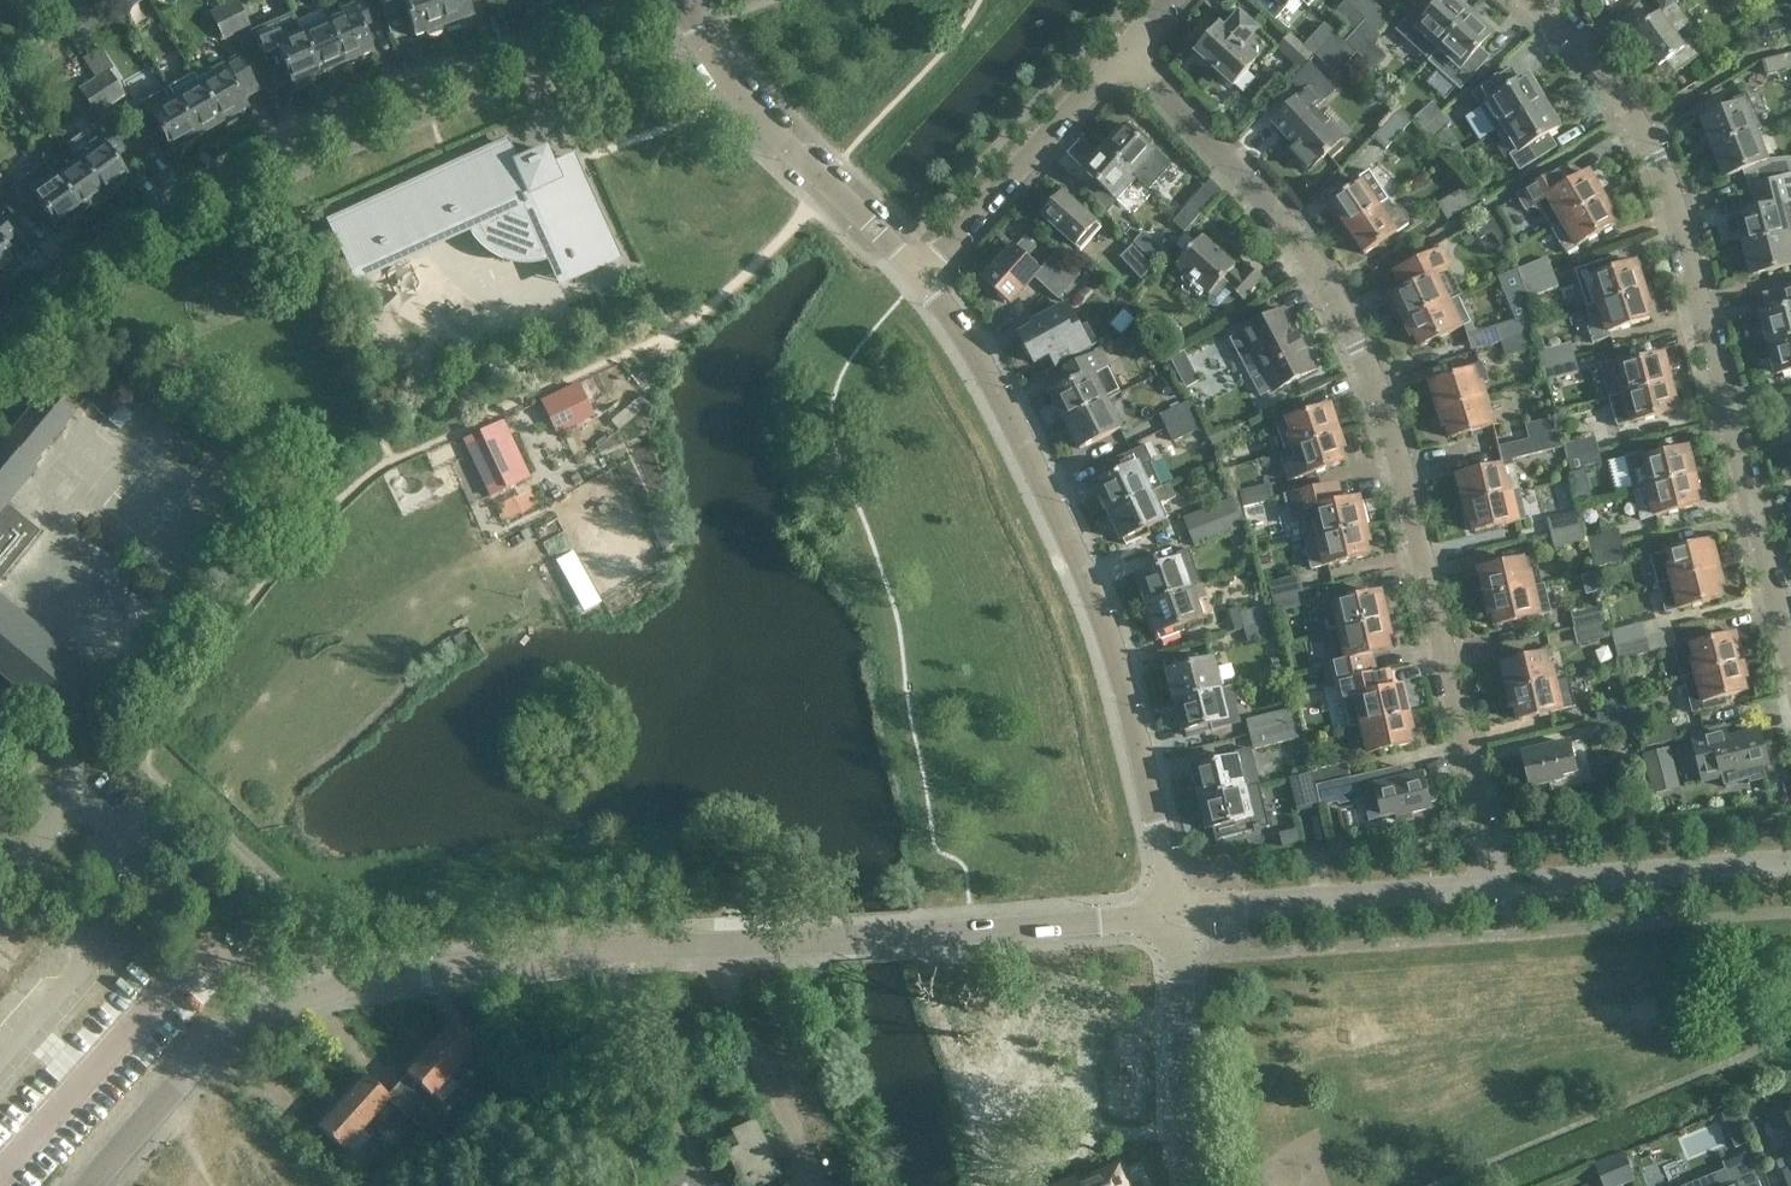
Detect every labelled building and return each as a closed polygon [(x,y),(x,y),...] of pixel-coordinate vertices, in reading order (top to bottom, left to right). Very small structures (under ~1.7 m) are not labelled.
[(435,0),(381,0),(392,32),(412,25),(416,36),(444,27),(435,0)] [(444,27),(472,17),(467,0),(435,0),(444,27)] [(1286,11),(1296,0),(1274,0),(1286,11)] [(1317,0),(1300,0),(1309,8),(1317,0)] [(1345,3),(1366,21),(1369,24),(1380,11),(1368,0),(1348,0),(1345,3)] [(1432,44),(1426,51),(1433,57),(1470,16),(1453,0),(1444,0),(1417,30),(1432,44)] [(1666,65),(1675,77),(1702,58),(1691,43),(1683,48),(1666,25),(1683,13),(1677,5),(1684,0),(1654,0),(1664,14),(1635,36),(1660,69),(1666,65)] [(1366,21),(1345,3),(1335,15),(1348,27),(1339,38),(1345,44),(1366,21)] [(344,17),(329,24),(346,64),(372,52),(362,28),(370,24),(362,4),(342,12),(344,17)] [(323,13),(298,23),(303,35),(320,75),(346,64),(329,24),(328,24),(323,13)] [(243,14),(230,21),(237,34),(250,27),(243,14)] [(320,75),(303,35),(298,23),(297,24),(293,16),(253,33),(275,84),(290,78),(293,86),(320,75)] [(1263,66),(1278,49),(1241,16),(1227,32),(1221,26),(1197,54),(1235,87),(1258,62),(1263,66)] [(1470,16),(1433,57),(1441,65),(1437,69),(1450,81),(1491,35),(1470,16)] [(230,21),(217,28),(224,41),(237,34),(230,21)] [(1366,21),(1345,44),(1364,61),(1375,48),(1384,38),(1369,24),(1366,21)] [(1790,38),(1790,23),(1768,28),(1771,43),(1790,38)] [(1337,77),(1351,61),(1358,68),(1364,61),(1345,44),(1339,38),(1335,35),(1315,57),(1337,77)] [(1300,71),(1314,57),(1291,36),(1277,51),(1300,71)] [(1375,48),(1364,61),(1358,68),(1368,78),(1386,57),(1375,48)] [(125,98),(108,73),(114,69),(100,49),(84,61),(113,105),(125,98)] [(1763,62),(1767,77),(1790,71),(1790,54),(1763,62)] [(65,65),(81,91),(97,115),(109,107),(77,57),(65,65)] [(239,58),(197,82),(200,87),(221,125),(247,110),(242,101),(258,92),(239,58)] [(221,125),(200,87),(193,75),(169,89),(197,139),(221,125)] [(1486,103),(1497,119),(1490,124),(1495,132),(1542,104),(1526,78),(1486,103)] [(1274,124),(1294,147),(1324,120),(1316,110),(1326,102),(1313,87),(1274,124)] [(197,139),(169,89),(143,104),(129,111),(146,141),(160,133),(172,153),(197,139)] [(1422,130),(1441,114),(1433,104),(1414,120),(1422,130)] [(1542,104),(1495,132),(1502,144),(1509,140),(1517,154),(1511,157),(1519,170),(1554,148),(1546,136),(1557,129),(1542,104)] [(1701,122),(1713,151),(1756,134),(1755,132),(1759,128),(1755,117),(1749,117),(1744,105),(1701,122)] [(1386,152),(1411,125),(1397,112),(1372,139),(1386,152)] [(1432,142),(1451,126),(1441,114),(1422,130),(1432,142)] [(1324,120),(1294,147),(1295,148),(1289,153),(1309,175),(1328,158),(1331,162),(1343,151),(1339,146),(1344,142),(1324,120)] [(1125,128),(1105,150),(1138,180),(1158,158),(1125,128)] [(1756,134),(1713,151),(1725,180),(1745,172),(1767,163),(1766,159),(1770,156),(1766,145),(1761,147),(1756,134)] [(93,153),(79,163),(105,199),(128,182),(100,141),(90,149),(93,153)] [(351,273),(474,218),(476,221),(479,227),(483,235),(485,237),(488,240),(493,245),(501,250),(507,253),(513,255),(519,256),(526,256),(533,255),(539,254),(541,253),(547,251),(551,249),(568,283),(616,261),(575,170),(557,178),(545,150),(516,163),(508,145),(329,225),(351,273)] [(1138,180),(1105,150),(1085,172),(1117,202),(1130,189),(1133,192),(1140,183),(1138,180)] [(1745,172),(1752,191),(1757,213),(1781,207),(1789,237),(1790,236),(1790,176),(1787,160),(1767,163),(1745,172)] [(79,163),(56,179),(82,215),(105,199),(79,163)] [(1330,205),(1347,231),(1379,209),(1390,202),(1369,172),(1358,180),(1361,184),(1330,205)] [(1589,175),(1564,190),(1555,176),(1518,199),(1527,214),(1538,207),(1552,231),(1601,202),(1604,200),(1602,197),(1603,193),(1598,186),(1595,185),(1589,175)] [(58,232),(82,215),(56,179),(42,189),(39,185),(29,192),(58,232)] [(603,187),(587,194),(613,252),(630,245),(603,187)] [(1447,221),(1476,203),(1468,188),(1438,206),(1447,221)] [(1073,251),(1076,249),(1079,252),(1091,239),(1092,240),(1101,230),(1063,196),(1040,221),(1073,251)] [(1185,234),(1206,210),(1194,201),(1174,224),(1185,234)] [(1601,202),(1552,231),(1566,256),(1615,227),(1601,202)] [(1781,207),(1757,213),(1736,218),(1740,232),(1738,235),(1740,244),(1743,245),(1744,248),(1789,237),(1781,207)] [(1379,209),(1347,231),(1365,256),(1409,226),(1397,209),(1385,217),(1379,209)] [(1507,225),(1498,211),(1472,227),(1489,253),(1509,241),(1506,226),(1507,225)] [(19,265),(4,248),(16,237),(0,220),(0,281),(19,265)] [(1156,265),(1166,255),(1143,234),(1133,245),(1156,265)] [(1744,248),(1752,279),(1790,269),(1790,245),(1789,237),(1744,248)] [(1242,303),(1261,282),(1248,270),(1240,279),(1233,273),(1236,270),(1202,239),(1177,267),(1210,298),(1225,281),(1232,288),(1229,291),(1242,303)] [(1011,306),(1035,279),(1046,288),(1068,264),(1057,255),(1040,274),(1026,262),(1037,250),(1026,241),(1016,253),(1014,251),(986,283),(1011,306)] [(1142,281),(1153,270),(1133,248),(1122,259),(1142,281)] [(1547,260),(1517,271),(1498,279),(1511,313),(1523,309),(1521,303),(1528,300),(1559,288),(1547,260)] [(1068,264),(1046,288),(1059,301),(1080,278),(1068,267),(1069,265),(1068,264)] [(1594,278),(1603,306),(1644,292),(1635,265),(1594,278)] [(1408,283),(1412,291),(1394,300),(1407,326),(1409,324),(1446,307),(1434,283),(1442,279),(1436,269),(1408,283)] [(1783,292),(1788,310),(1762,317),(1770,347),(1790,341),(1790,290),(1783,292)] [(1644,292),(1603,306),(1587,311),(1593,329),(1589,331),(1593,344),(1599,342),(1600,343),(1611,339),(1610,334),(1651,321),(1642,294),(1644,293),(1644,292)] [(1446,307),(1409,324),(1422,350),(1462,331),(1449,305),(1446,307)] [(1069,308),(1034,327),(1036,331),(1021,339),(1024,345),(1023,349),(1029,358),(1033,360),(1036,366),(1051,357),(1057,369),(1098,346),(1088,327),(1082,331),(1069,308)] [(1260,324),(1230,340),(1240,360),(1251,354),(1260,371),(1258,373),(1270,394),(1273,393),(1274,394),(1317,372),(1305,349),(1303,350),(1297,338),(1298,338),(1284,311),(1259,324),(1260,324)] [(1500,345),(1532,335),(1527,319),(1495,328),(1500,345)] [(1122,358),(1150,343),(1142,329),(1114,343),(1122,358)] [(1505,359),(1536,350),(1532,335),(1500,345),(1505,359)] [(1770,347),(1777,377),(1790,373),(1790,341),(1770,347)] [(1543,369),(1575,361),(1570,345),(1540,354),(1543,369)] [(1066,424),(1108,403),(1122,397),(1102,355),(1067,373),(1073,386),(1053,395),(1066,424)] [(1622,368),(1628,395),(1629,396),(1667,386),(1670,385),(1663,357),(1622,368)] [(1547,383),(1578,375),(1575,361),(1543,369),(1547,383)] [(1432,387),(1440,415),(1482,402),(1478,389),(1488,385),(1481,365),(1464,370),(1466,376),(1432,387)] [(590,411),(577,386),(542,402),(555,428),(590,411)] [(1667,386),(1629,396),(1628,395),(1610,400),(1617,429),(1674,414),(1667,386)] [(8,506),(36,472),(30,468),(73,416),(48,395),(5,446),(0,443),(0,515),(8,506)] [(1482,402),(1440,415),(1441,416),(1444,415),(1452,441),(1494,428),(1485,401),(1482,402)] [(1108,403),(1066,424),(1080,452),(1122,432),(1108,403)] [(1167,432),(1196,418),(1188,403),(1159,417),(1167,432)] [(1330,409),(1288,423),(1277,427),(1286,455),(1336,438),(1339,437),(1330,409)] [(1173,444),(1202,431),(1196,418),(1167,432),(1173,444)] [(1459,479),(1465,507),(1520,494),(1513,461),(1561,449),(1554,420),(1525,427),(1528,441),(1496,449),(1501,469),(1459,479)] [(490,496),(529,478),(502,422),(464,441),(490,496)] [(1216,456),(1246,442),(1239,428),(1210,442),(1216,456)] [(1336,438),(1286,455),(1280,456),(1290,485),(1346,466),(1336,438)] [(1567,462),(1598,454),(1595,438),(1563,446),(1567,462)] [(1144,449),(1114,463),(1119,475),(1097,486),(1110,514),(1170,486),(1170,485),(1151,494),(1140,469),(1151,464),(1144,449)] [(1687,451),(1646,461),(1645,455),(1625,460),(1634,494),(1653,489),(1694,479),(1687,451)] [(1571,476),(1602,468),(1598,454),(1567,462),(1571,476)] [(1694,479),(1653,489),(1653,490),(1649,491),(1652,503),(1638,506),(1642,521),(1656,518),(1698,508),(1691,480),(1694,479)] [(1170,486),(1110,514),(1123,543),(1126,548),(1151,537),(1149,531),(1165,523),(1164,522),(1168,520),(1162,507),(1176,499),(1170,486)] [(1244,523),(1276,516),(1269,486),(1230,494),(1232,499),(1184,519),(1196,549),(1246,529),(1244,523)] [(1360,502),(1328,509),(1323,490),(1286,499),(1291,519),(1303,516),(1310,544),(1324,541),(1324,540),(1363,531),(1366,531),(1360,502)] [(1520,494),(1465,507),(1468,507),(1475,535),(1527,523),(1520,494)] [(8,506),(0,515),(0,581),(41,533),(8,506)] [(1550,537),(1582,530),(1578,513),(1546,521),(1550,537)] [(1554,551),(1585,543),(1582,530),(1550,537),(1554,551)] [(1370,560),(1363,531),(1324,540),(1324,541),(1310,544),(1306,545),(1313,573),(1370,560)] [(1591,555),(1622,547),(1618,531),(1587,540),(1591,555)] [(1711,544),(1669,555),(1651,560),(1658,588),(1676,584),(1716,573),(1719,573),(1711,544)] [(1594,570),(1626,561),(1622,547),(1591,555),(1594,570)] [(1490,600),(1541,588),(1535,560),(1480,573),(1487,601),(1490,600)] [(1138,578),(1148,607),(1202,587),(1191,591),(1180,562),(1138,578)] [(1716,573),(1676,584),(1658,588),(1665,615),(1680,610),(1680,612),(1723,601),(1716,573)] [(1272,601),(1304,594),(1301,577),(1268,585),(1272,601)] [(1202,587),(1148,607),(1159,637),(1161,641),(1185,633),(1183,628),(1202,621),(1196,603),(1207,599),(1202,587)] [(1541,588),(1490,600),(1497,628),(1552,616),(1545,587),(1541,588)] [(1275,616),(1306,608),(1304,594),(1272,601),(1275,616)] [(1339,605),(1345,633),(1385,625),(1388,624),(1382,595),(1339,605)] [(61,725),(99,680),(0,598),(0,674),(61,725)] [(1239,616),(1244,632),(1275,624),(1270,606),(1239,616)] [(1574,631),(1606,623),(1602,607),(1570,615),(1574,631)] [(1577,645),(1610,637),(1606,623),(1574,631),(1577,645)] [(1275,624),(1244,632),(1248,645),(1279,635),(1275,624)] [(1385,625),(1345,633),(1345,634),(1342,635),(1348,663),(1391,653),(1385,625)] [(1329,633),(1337,659),(1346,656),(1338,630),(1329,633)] [(1735,636),(1693,647),(1692,641),(1672,646),(1681,680),(1683,679),(1740,665),(1742,665),(1735,636)] [(1502,667),(1509,695),(1513,694),(1552,685),(1546,662),(1554,660),(1552,652),(1545,654),(1545,657),(1502,667)] [(1170,672),(1177,703),(1221,692),(1214,662),(1170,672)] [(1740,665),(1683,679),(1692,715),(1718,709),(1716,701),(1747,693),(1740,665)] [(1298,693),(1326,687),(1323,671),(1295,678),(1298,693)] [(1552,685),(1513,694),(1519,722),(1576,709),(1569,681),(1552,685)] [(1302,708),(1330,701),(1326,687),(1298,693),(1302,708)] [(1360,699),(1366,728),(1406,719),(1409,718),(1403,689),(1360,699)] [(1221,692),(1177,703),(1185,733),(1186,733),(1187,739),(1212,733),(1211,727),(1229,722),(1221,692)] [(1598,724),(1630,716),(1626,700),(1594,707),(1598,724)] [(1250,737),(1300,725),(1295,709),(1246,721),(1250,737)] [(1601,737),(1633,730),(1630,716),(1598,724),(1601,737)] [(1406,719),(1366,728),(1363,729),(1369,757),(1412,747),(1406,719)] [(1253,752),(1304,740),(1300,725),(1250,737),(1253,752)] [(1641,749),(1677,740),(1673,725),(1637,735),(1641,749)] [(1726,727),(1690,736),(1695,750),(1702,779),(1720,774),(1724,789),(1749,782),(1750,786),(1767,782),(1763,767),(1769,765),(1760,733),(1759,729),(1729,737),(1726,727)] [(1644,763),(1680,754),(1677,740),(1641,749),(1644,763)] [(1552,780),(1577,775),(1570,745),(1523,756),(1531,789),(1553,784),(1552,780)] [(1194,770),(1202,801),(1260,787),(1260,786),(1257,786),(1249,757),(1194,770)] [(1347,765),(1312,774),(1316,789),(1350,781),(1347,765)] [(1321,806),(1312,774),(1295,778),(1304,809),(1321,806)] [(1317,790),(1321,806),(1321,807),(1339,803),(1340,807),(1355,803),(1354,799),(1366,796),(1372,822),(1399,816),(1401,824),(1413,822),(1411,817),(1432,812),(1430,806),(1438,804),(1433,785),(1426,786),(1424,779),(1366,793),(1362,779),(1317,790)] [(1260,787),(1202,801),(1209,832),(1250,822),(1253,828),(1270,823),(1260,787)] [(432,1098),(479,1047),(454,1025),(387,1098),(366,1078),(319,1130),(343,1153),(390,1101),(423,1132),(444,1109),(432,1098)] [(481,1125),(496,1114),(486,1099),(477,1105),(484,1114),(477,1120),(481,1125)] [(1779,1119),(1790,1149),(1790,1114),(1779,1119)] [(744,1131),(736,1134),(744,1151),(732,1156),(745,1185),(756,1185),(766,1182),(768,1185),(782,1180),(775,1163),(784,1159),(787,1153),(781,1139),(775,1137),(765,1141),(758,1125),(744,1131)] [(1596,1167),(1603,1185),(1630,1185),(1635,1184),(1625,1155),(1596,1167)] [(1747,1156),(1723,1166),(1731,1185),(1759,1185),(1747,1156)] [(1119,1167),(1095,1177),(1097,1183),(1089,1185),(1127,1185),(1119,1167)]
